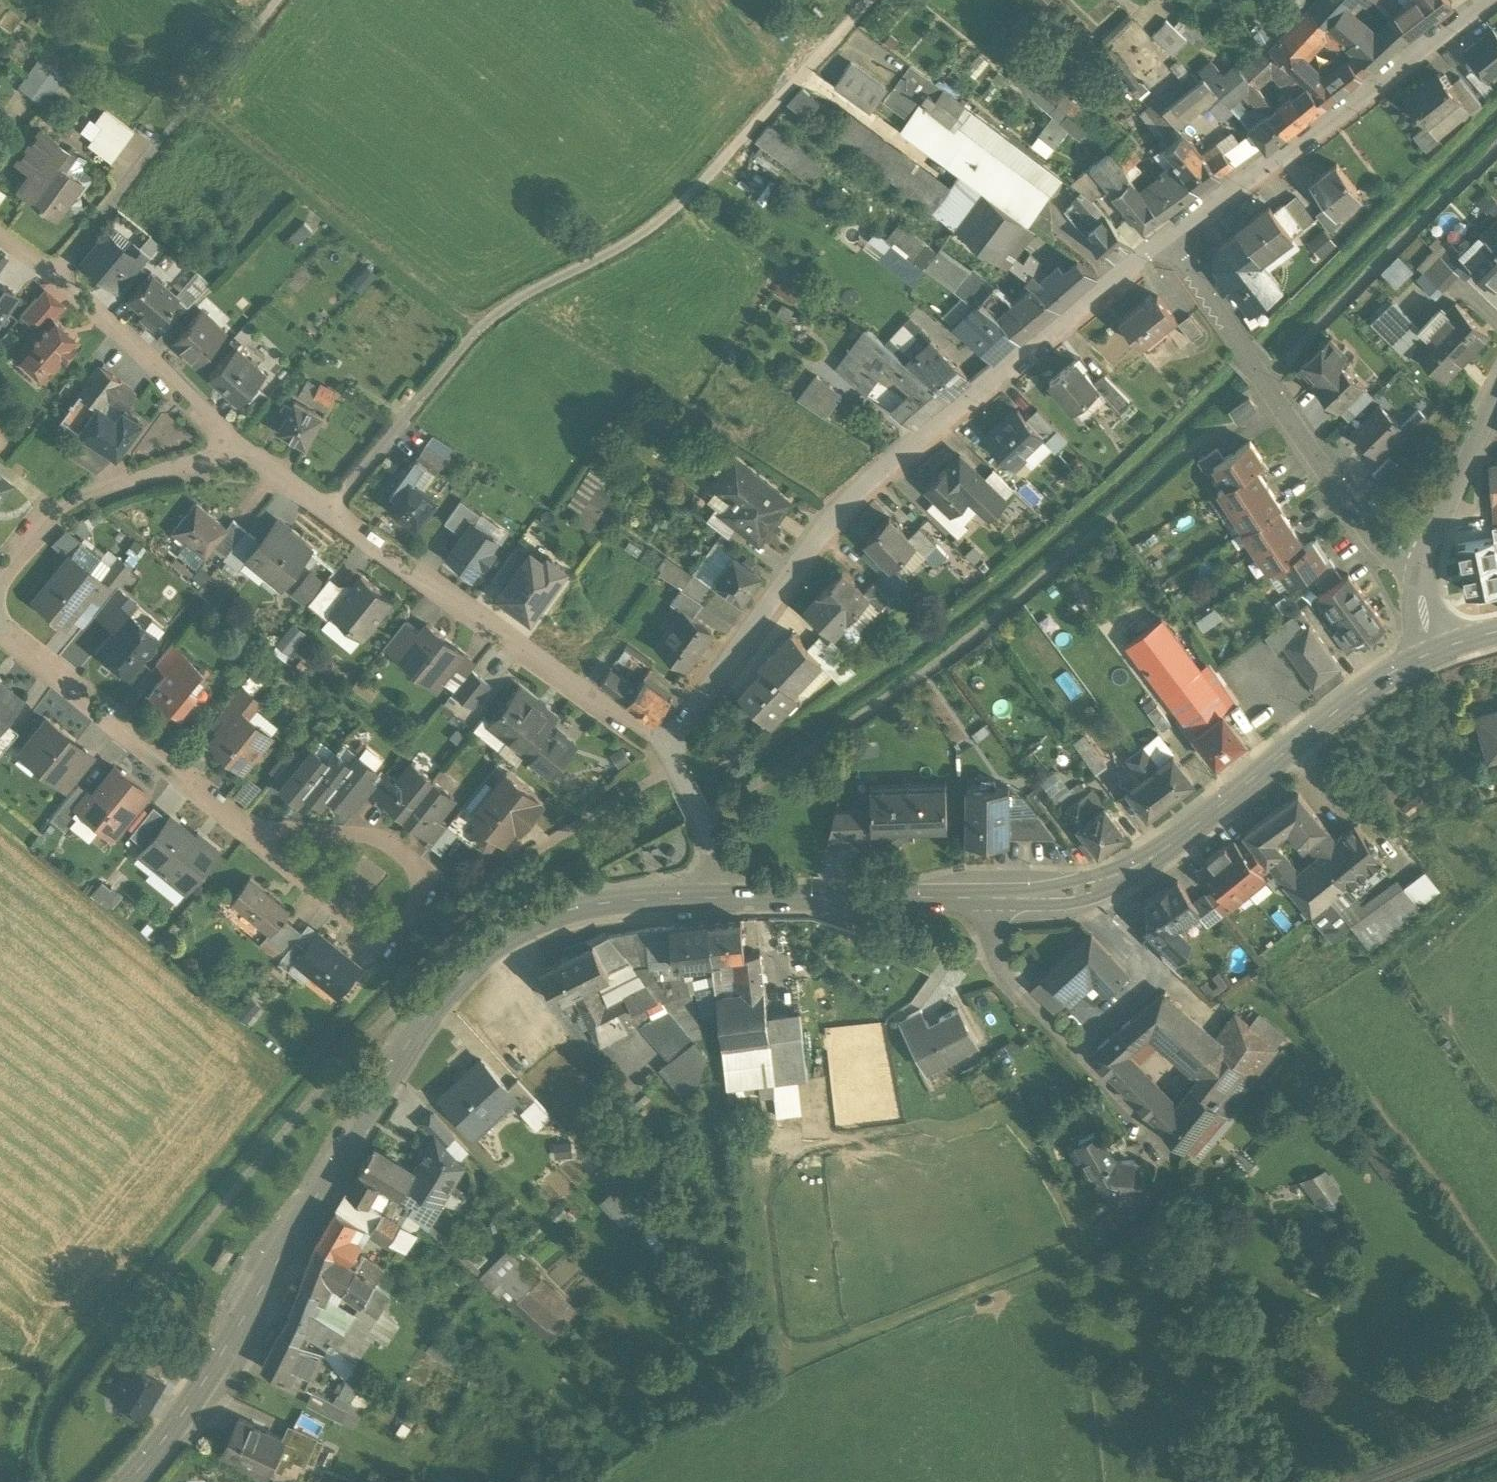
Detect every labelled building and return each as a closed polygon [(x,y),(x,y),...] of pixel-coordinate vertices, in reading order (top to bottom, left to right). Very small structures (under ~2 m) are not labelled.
[(1311,11),(1327,27),(1342,11),(1352,0),(1300,0),(1311,11)] [(1353,0),(1352,0),(1342,11),(1361,29),(1365,25),(1376,36),(1383,28),(1353,0)] [(1386,0),(1373,0),(1375,2),(1392,20),(1400,15),(1386,0)] [(1420,1),(1408,9),(1421,25),(1451,5),(1447,0),(1420,0),(1420,1)] [(1400,15),(1392,20),(1405,36),(1421,25),(1408,9),(1400,15)] [(1327,27),(1311,11),(1300,22),(1318,39),(1319,38),(1328,28),(1327,27)] [(1361,29),(1342,11),(1327,27),(1328,28),(1329,29),(1329,28),(1344,41),(1347,44),(1361,29)] [(1128,15),(1102,41),(1107,48),(1094,57),(1110,75),(1117,69),(1134,90),(1140,85),(1107,46),(1134,20),(1128,15)] [(1199,32),(1184,18),(1176,27),(1191,40),(1199,32)] [(1383,28),(1376,36),(1365,25),(1361,29),(1347,44),(1359,54),(1373,67),(1392,48),(1405,36),(1392,20),(1383,28)] [(1190,40),(1170,21),(1156,36),(1177,55),(1190,40)] [(1300,22),(1282,40),(1301,58),(1318,39),(1300,22)] [(1328,28),(1319,38),(1326,45),(1337,48),(1344,41),(1329,28),(1329,29),(1328,28)] [(1493,30),(1464,52),(1487,80),(1496,72),(1496,35),(1493,30)] [(1208,40),(1199,32),(1191,40),(1200,48),(1208,40)] [(1301,58),(1282,40),(1270,52),(1284,65),(1257,89),(1274,108),(1290,96),(1275,77),(1286,67),(1295,75),(1306,63),(1301,58)] [(44,41),(20,92),(49,105),(73,55),(44,41)] [(986,48),(971,67),(984,77),(998,58),(986,48)] [(1265,48),(1241,70),(1257,89),(1284,65),(1270,52),(1265,48)] [(1306,63),(1295,75),(1313,91),(1324,105),(1373,67),(1359,54),(1348,63),(1325,80),(1317,72),(1306,63)] [(1332,59),(1317,72),(1325,80),(1348,63),(1332,59)] [(887,87),(851,61),(834,84),(870,110),(887,87)] [(944,90),(909,65),(884,101),(909,119),(922,102),(930,107),(935,100),(944,90)] [(1241,70),(1237,66),(1224,77),(1214,66),(1202,76),(1203,78),(1217,94),(1226,105),(1232,99),(1234,102),(1243,94),(1263,118),(1268,113),(1274,108),(1257,89),(1241,70)] [(1295,75),(1286,67),(1275,77),(1290,96),(1307,119),(1324,105),(1313,91),(1295,75)] [(1192,75),(1141,115),(1147,123),(1199,82),(1192,75)] [(1439,75),(1407,101),(1427,125),(1459,100),(1448,87),(1439,75)] [(1462,76),(1448,87),(1459,100),(1470,114),(1484,103),(1462,76)] [(997,77),(983,96),(993,104),(1007,85),(997,77)] [(1199,82),(1147,123),(1161,141),(1217,94),(1203,78),(1199,82)] [(793,105),(809,117),(822,101),(806,88),(793,105)] [(1030,100),(1055,121),(1070,132),(1082,143),(1092,131),(1040,88),(1030,100)] [(964,106),(944,90),(935,100),(956,117),(964,106)] [(1274,108),(1268,113),(1286,136),(1307,119),(1290,96),(1274,108)] [(1026,180),(951,124),(956,117),(935,100),(930,107),(922,102),(909,119),(901,131),(961,176),(983,192),(1028,225),(1040,208),(1049,197),(1026,180)] [(1040,162),(964,106),(956,117),(951,124),(1026,180),(1040,162)] [(873,129),(847,110),(830,135),(854,153),(873,129)] [(133,132),(104,111),(94,123),(100,128),(103,125),(126,142),(133,132)] [(1263,118),(1248,129),(1262,147),(1266,151),(1286,136),(1268,113),(1263,118)] [(1055,121),(1034,146),(1049,158),(1070,132),(1055,121)] [(126,142),(103,125),(100,128),(87,146),(110,163),(126,142)] [(1427,126),(1415,136),(1427,151),(1439,141),(1427,126)] [(759,142),(763,145),(785,163),(810,184),(826,165),(784,131),(780,136),(770,128),(759,142)] [(900,149),(873,129),(854,153),(881,173),(900,149)] [(1248,129),(1220,151),(1232,166),(1262,147),(1248,129)] [(80,179),(49,156),(58,144),(39,130),(17,161),(30,171),(21,183),(30,189),(25,195),(36,203),(36,204),(39,206),(39,205),(54,216),(60,207),(81,179),(80,179)] [(1201,156),(1181,134),(1165,147),(1176,161),(1174,163),(1199,190),(1232,166),(1220,151),(1219,150),(1218,151),(1214,146),(1201,156)] [(1138,159),(1123,142),(1110,153),(1119,163),(1125,170),(1138,159)] [(67,151),(58,144),(49,156),(80,179),(84,173),(80,171),(79,165),(83,160),(69,149),(67,151)] [(785,163),(763,145),(753,156),(776,174),(785,163)] [(900,149),(881,173),(908,193),(927,168),(909,156),(900,149)] [(1119,163),(1110,153),(1104,158),(1113,168),(1119,163)] [(1113,168),(1104,158),(1085,173),(1101,193),(1106,189),(1112,196),(1130,181),(1125,170),(1119,163),(1113,168)] [(1199,190),(1174,163),(1161,175),(1161,174),(1159,176),(1160,177),(1155,182),(1164,194),(1150,204),(1161,217),(1199,190)] [(1335,166),(1310,186),(1326,208),(1334,217),(1336,215),(1347,207),(1343,202),(1356,192),(1335,166)] [(938,177),(927,168),(908,193),(933,213),(955,184),(945,177),(938,177)] [(81,179),(60,207),(68,212),(74,211),(80,203),(79,197),(77,196),(90,178),(84,173),(80,179),(81,179)] [(1085,173),(1070,185),(1092,201),(1101,193),(1085,173)] [(961,176),(955,184),(977,201),(983,192),(961,176)] [(1130,181),(1112,196),(1124,210),(1129,217),(1133,221),(1133,220),(1142,231),(1161,217),(1150,204),(1130,181)] [(955,184),(933,213),(955,229),(977,201),(955,184)] [(1028,225),(983,192),(977,201),(955,229),(987,253),(1000,263),(1000,262),(1003,259),(1028,225)] [(1300,192),(1285,203),(1304,230),(1319,219),(1316,215),(1300,192)] [(1116,228),(1092,201),(1080,211),(1074,204),(1066,212),(1111,263),(1131,245),(1128,242),(1116,228)] [(1304,230),(1285,203),(1274,213),(1293,237),(1304,230)] [(1274,213),(1269,207),(1237,231),(1260,261),(1278,249),(1293,237),(1274,213)] [(1040,208),(1028,225),(1055,243),(1060,237),(1054,231),(1053,218),(1040,208)] [(1334,217),(1326,208),(1316,215),(1319,219),(1329,233),(1342,223),(1336,215),(1334,217)] [(1129,217),(1116,228),(1128,242),(1142,231),(1133,220),(1133,221),(1129,217)] [(899,221),(885,238),(892,244),(899,250),(911,260),(925,243),(899,221)] [(1482,235),(1486,239),(1466,259),(1462,256),(1461,257),(1475,270),(1493,288),(1496,285),(1496,221),(1482,235)] [(305,223),(291,237),(298,245),(313,231),(305,223)] [(1260,261),(1237,231),(1239,235),(1217,251),(1216,265),(1220,270),(1219,279),(1223,284),(1231,285),(1250,310),(1280,286),(1266,267),(1265,268),(1260,261)] [(1336,246),(1324,232),(1310,243),(1322,257),(1336,246)] [(885,238),(877,233),(870,241),(885,252),(892,244),(885,238)] [(132,256),(105,234),(82,261),(97,274),(98,280),(102,284),(108,283),(110,285),(115,278),(133,257),(132,256)] [(937,253),(925,243),(911,260),(912,259),(924,269),(937,253)] [(1462,256),(1452,246),(1441,257),(1458,274),(1465,280),(1475,270),(1461,257),(1462,256)] [(993,289),(942,248),(937,253),(924,269),(926,271),(956,293),(975,308),(979,304),(993,289)] [(1278,249),(1260,261),(1265,268),(1266,267),(1282,255),(1278,249)] [(911,260),(899,250),(888,264),(915,284),(926,271),(924,269),(912,259),(911,260)] [(1441,257),(1434,250),(1418,267),(1442,290),(1458,274),(1441,257)] [(133,257),(115,278),(123,285),(146,259),(137,251),(132,256),(133,257)] [(1023,265),(1012,257),(1006,262),(1003,259),(1000,262),(1008,268),(1009,267),(1017,273),(1023,265)] [(1042,266),(1029,257),(1023,265),(1017,273),(1029,281),(1033,276),(1034,277),(1042,266)] [(1394,288),(1413,273),(1400,257),(1382,272),(1394,288)] [(1043,284),(1037,291),(1059,309),(1097,276),(1077,261),(1067,275),(1057,268),(1043,284)] [(176,298),(149,273),(126,298),(143,312),(139,316),(151,327),(156,322),(171,305),(177,298),(176,298)] [(198,273),(176,298),(177,298),(171,305),(181,314),(211,283),(198,273)] [(1034,277),(1033,276),(1029,281),(1027,284),(1034,289),(1037,291),(1043,284),(1034,277)] [(15,296),(0,285),(0,317),(15,296)] [(62,305),(43,289),(35,298),(53,314),(62,305)] [(1037,291),(1034,289),(1023,299),(1015,308),(1001,321),(1017,338),(1020,341),(1059,309),(1037,291)] [(1144,303),(1120,322),(1141,348),(1175,320),(1157,297),(1146,306),(1144,303)] [(35,298),(20,316),(37,331),(38,331),(49,318),(50,318),(53,314),(35,298)] [(1391,302),(1371,322),(1407,358),(1414,351),(1413,349),(1426,336),(1391,302)] [(975,308),(955,327),(972,339),(984,328),(995,317),(979,304),(975,308)] [(1426,336),(1413,349),(1414,351),(1444,379),(1487,333),(1456,304),(1426,336)] [(171,305),(156,322),(164,331),(175,320),(181,314),(171,305)] [(184,329),(172,342),(173,342),(195,364),(226,333),(202,310),(184,329)] [(1202,334),(1189,317),(1178,325),(1191,343),(1202,334)] [(50,318),(49,318),(38,331),(37,331),(25,344),(33,350),(24,361),(43,378),(59,359),(62,362),(75,347),(62,335),(65,332),(50,318)] [(164,331),(158,338),(168,347),(173,342),(172,342),(184,329),(175,320),(164,331)] [(989,334),(984,328),(972,339),(972,340),(993,361),(1017,338),(1001,321),(989,334)] [(918,332),(901,348),(913,359),(929,344),(929,343),(918,332)] [(866,334),(853,352),(862,360),(875,341),(866,334)] [(1330,339),(1299,369),(1301,371),(1306,366),(1317,377),(1312,383),(1314,384),(1338,360),(1339,360),(1345,354),(1330,339)] [(893,355),(875,341),(862,360),(848,379),(866,392),(874,380),(884,368),(893,355)] [(929,344),(913,359),(924,370),(940,354),(929,344)] [(265,374),(237,348),(211,377),(238,403),(265,374)] [(862,360),(853,352),(838,372),(848,379),(862,360)] [(940,354),(924,370),(952,395),(969,380),(941,352),(940,354)] [(924,376),(894,353),(893,355),(884,368),(911,389),(924,376)] [(1350,359),(1345,354),(1339,360),(1344,366),(1350,359)] [(1338,360),(1314,384),(1338,409),(1362,385),(1363,384),(1344,366),(1339,360),(1338,360)] [(1074,362),(1050,382),(1073,410),(1097,391),(1097,390),(1095,387),(1074,362)] [(99,368),(72,404),(71,403),(68,406),(70,407),(59,421),(83,437),(109,454),(114,457),(139,423),(122,413),(135,395),(99,368)] [(951,396),(924,376),(911,389),(916,392),(907,400),(895,411),(915,426),(951,396)] [(1129,403),(1105,377),(1095,387),(1097,390),(1097,391),(1117,415),(1129,403)] [(842,397),(817,378),(798,402),(825,419),(842,397)] [(874,380),(866,392),(871,396),(880,384),(874,380)] [(318,387),(307,381),(298,396),(326,412),(337,394),(320,384),(318,387)] [(907,400),(880,384),(871,396),(895,411),(907,400)] [(1362,385),(1338,409),(1348,419),(1372,396),(1362,385)] [(1249,399),(1230,411),(1237,421),(1255,409),(1249,399)] [(324,417),(296,401),(292,407),(285,403),(281,410),(288,414),(278,431),(293,440),(290,446),(301,452),(304,446),(307,448),(324,417)] [(1401,427),(1379,405),(1354,431),(1376,453),(1402,427),(1401,427)] [(1417,410),(1401,427),(1402,427),(1410,436),(1427,420),(1417,410)] [(1017,412),(987,441),(1015,470),(1026,460),(1022,456),(1041,438),(1042,437),(1030,425),(1017,412)] [(1057,431),(1041,414),(1030,425),(1042,437),(1041,438),(1045,442),(1057,431)] [(83,437),(71,455),(92,468),(109,454),(83,437)] [(1224,459),(1214,466),(1226,486),(1255,468),(1255,467),(1263,462),(1250,442),(1224,459)] [(1218,449),(1198,462),(1204,472),(1214,466),(1224,459),(1218,449)] [(984,481),(961,457),(950,468),(974,491),(968,498),(979,509),(988,518),(1005,501),(984,481)] [(1389,458),(1373,475),(1381,483),(1398,466),(1389,458)] [(417,459),(404,476),(425,491),(437,474),(417,459)] [(787,503),(736,463),(720,483),(737,497),(724,514),(724,515),(738,526),(758,541),(787,503)] [(949,466),(926,489),(936,500),(951,515),(952,514),(963,525),(979,509),(968,498),(974,491),(950,468),(949,466)] [(1255,468),(1226,486),(1218,491),(1231,511),(1268,487),(1255,468)] [(1014,492),(993,472),(984,481),(1005,501),(1014,492)] [(425,491),(404,476),(390,494),(396,498),(390,507),(417,527),(437,499),(425,491)] [(10,485),(0,477),(0,498),(10,485)] [(717,508),(724,514),(737,497),(720,483),(707,500),(717,508)] [(1268,487),(1231,511),(1244,530),(1279,508),(1281,507),(1268,487)] [(599,489),(577,523),(591,531),(612,497),(599,489)] [(951,515),(936,500),(927,509),(957,539),(967,529),(963,525),(952,514),(951,515)] [(446,524),(465,537),(474,524),(481,516),(462,502),(446,524)] [(225,530),(195,506),(172,533),(203,559),(213,547),(226,531),(225,530)] [(724,514),(717,508),(707,521),(731,536),(738,526),(724,515),(724,514)] [(1279,508),(1244,530),(1242,531),(1255,551),(1292,527),(1279,508)] [(908,539),(889,519),(866,542),(892,568),(913,546),(914,545),(908,539)] [(233,521),(225,530),(226,531),(213,547),(226,557),(246,532),(233,521)] [(311,549),(277,521),(259,544),(248,557),(249,558),(281,584),(311,549)] [(450,558),(474,574),(498,540),(474,524),(465,537),(450,558)] [(1292,527),(1255,551),(1268,571),(1276,566),(1276,565),(1304,547),(1292,527)] [(956,562),(919,528),(908,539),(914,545),(913,546),(925,558),(944,574),(956,562)] [(226,557),(224,560),(238,571),(249,558),(248,557),(259,544),(246,532),(226,557)] [(1458,547),(1463,570),(1496,563),(1496,558),(1493,540),(1458,547)] [(625,549),(624,550),(639,561),(645,551),(630,541),(625,549)] [(1313,541),(1304,547),(1276,565),(1276,566),(1289,585),(1309,572),(1326,561),(1313,541)] [(904,580),(925,558),(913,546),(892,568),(904,580)] [(721,547),(698,579),(712,589),(716,584),(716,583),(734,557),(721,547)] [(506,589),(526,561),(513,551),(493,579),(506,589)] [(501,595),(531,617),(565,570),(548,558),(545,563),(532,553),(526,561),(506,589),(501,595)] [(99,581),(68,557),(34,599),(65,625),(72,616),(90,594),(100,582),(99,581)] [(734,557),(716,583),(716,584),(742,602),(760,575),(734,557)] [(680,589),(682,591),(692,576),(666,559),(657,574),(680,589)] [(1326,561),(1309,572),(1316,582),(1335,570),(1336,569),(1329,559),(1326,561)] [(116,560),(99,581),(100,582),(90,594),(102,604),(115,588),(129,571),(116,560)] [(1468,594),(1475,592),(1496,588),(1496,563),(1463,570),(1468,594)] [(1335,570),(1315,584),(1322,593),(1342,579),(1335,570)] [(842,573),(819,596),(845,622),(868,600),(868,599),(862,593),(842,573)] [(296,595),(308,605),(326,583),(314,574),(296,595)] [(1322,593),(1319,596),(1326,606),(1354,584),(1348,575),(1342,579),(1322,593)] [(698,579),(692,576),(682,591),(703,603),(712,589),(698,579)] [(390,603),(361,578),(344,599),(333,612),(333,613),(362,636),(390,603)] [(344,599),(326,583),(308,605),(327,621),(333,613),(333,612),(344,599)] [(889,599),(873,583),(862,593),(868,599),(868,600),(878,610),(889,599)] [(1385,627),(1354,584),(1326,606),(1342,629),(1356,648),(1385,627)] [(136,605),(115,588),(102,604),(94,613),(114,630),(127,614),(128,615),(136,605)] [(1475,592),(1478,604),(1496,600),(1496,588),(1475,592)] [(682,591),(680,589),(670,604),(683,613),(683,612),(692,618),(703,603),(682,591)] [(84,626),(94,613),(102,604),(90,594),(72,616),(84,626)] [(845,622),(819,596),(807,607),(834,634),(845,622)] [(1217,611),(1200,622),(1205,630),(1223,618),(1217,611)] [(1340,667),(1300,611),(1265,635),(1275,651),(1283,645),(1313,687),(1314,687),(1336,670),(1340,667)] [(683,613),(658,647),(686,667),(711,632),(692,618),(683,612),(683,613)] [(114,630),(97,651),(127,675),(143,655),(149,654),(153,649),(153,643),(154,642),(143,633),(142,631),(144,628),(128,615),(127,614),(114,630)] [(1200,671),(1162,620),(1126,647),(1164,697),(1186,726),(1193,736),(1205,727),(1222,714),(1223,714),(1238,703),(1209,664),(1200,671)] [(405,622),(383,648),(399,661),(414,643),(412,641),(419,633),(405,622)] [(287,659),(308,633),(297,624),(276,650),(287,659)] [(464,657),(426,626),(419,634),(419,633),(412,641),(414,643),(399,661),(401,662),(407,655),(419,666),(415,671),(437,689),(464,657)] [(1342,629),(1332,635),(1347,655),(1356,648),(1342,629)] [(792,634),(760,667),(763,670),(774,681),(777,678),(792,692),(820,663),(821,662),(807,648),(792,634)] [(856,673),(819,636),(807,648),(821,662),(820,663),(842,683),(856,673)] [(173,643),(155,665),(166,674),(183,653),(173,643)] [(166,674),(150,694),(180,718),(198,697),(188,689),(204,670),(183,653),(166,674)] [(636,688),(610,669),(600,682),(627,701),(636,688)] [(1336,670),(1314,687),(1319,693),(1341,677),(1336,670)] [(491,687),(471,671),(454,691),(474,707),(491,687)] [(774,681),(764,672),(742,695),(773,725),(798,699),(792,692),(777,678),(774,681)] [(636,688),(627,701),(654,721),(671,698),(644,678),(636,688)] [(5,722),(22,701),(0,684),(0,728),(5,722)] [(241,687),(220,712),(231,721),(239,711),(246,716),(258,701),(241,687)] [(554,718),(519,689),(491,724),(490,725),(508,740),(510,738),(527,751),(551,722),(554,718)] [(1171,726),(1157,707),(1147,714),(1161,733),(1171,726)] [(757,722),(743,708),(728,722),(743,737),(757,722)] [(246,716),(239,711),(231,721),(211,745),(242,770),(251,759),(261,757),(261,747),(270,736),(246,716)] [(1223,714),(1222,714),(1205,727),(1193,736),(1216,765),(1245,744),(1223,714)] [(1478,722),(1487,756),(1496,753),(1496,717),(1478,722)] [(46,719),(20,751),(64,787),(81,767),(66,756),(76,744),(46,719)] [(491,724),(484,719),(474,730),(500,751),(508,740),(490,725),(491,724)] [(0,728),(0,754),(17,733),(5,722),(0,728)] [(582,747),(551,722),(527,751),(557,776),(582,747)] [(1173,756),(1157,735),(1143,746),(1159,766),(1173,756)] [(91,756),(76,744),(66,756),(81,767),(91,756)] [(1106,767),(1090,745),(1079,753),(1096,775),(1106,767)] [(1159,766),(1143,746),(1135,752),(1150,773),(1159,766)] [(330,761),(314,749),(285,784),(283,788),(299,801),(307,792),(306,791),(330,762),(330,761)] [(296,752),(276,777),(285,784),(305,760),(296,752)] [(352,764),(337,752),(330,761),(330,762),(306,791),(307,792),(322,804),(329,795),(329,794),(353,765),(352,764)] [(1150,773),(1135,752),(1126,758),(1142,779),(1150,773)] [(360,755),(352,764),(353,765),(329,794),(329,795),(345,807),(347,804),(367,779),(376,768),(360,755)] [(1193,782),(1173,756),(1159,766),(1150,773),(1170,799),(1193,782)] [(396,783),(383,798),(385,800),(391,804),(391,811),(398,810),(404,816),(433,781),(412,764),(396,783)] [(114,767),(90,795),(88,793),(76,807),(77,808),(112,838),(148,796),(114,767)] [(473,813),(473,814),(486,825),(480,833),(480,839),(485,843),(492,843),(498,835),(505,840),(517,825),(521,829),(543,801),(507,772),(497,784),(473,813)] [(1170,799),(1150,773),(1142,779),(1128,790),(1148,816),(1170,799)] [(376,787),(368,797),(380,806),(385,800),(383,798),(396,783),(386,775),(376,787)] [(488,777),(464,806),(473,813),(497,784),(488,777)] [(367,779),(347,804),(356,811),(368,797),(376,787),(367,779)] [(433,781),(404,816),(411,821),(412,828),(418,827),(424,832),(426,833),(439,817),(454,798),(433,781)] [(946,784),(869,787),(870,811),(871,829),(872,829),(948,826),(946,784)] [(78,785),(51,818),(66,831),(77,817),(73,813),(77,808),(76,807),(88,793),(78,785)] [(1081,786),(1067,796),(1069,799),(1063,803),(1061,801),(1060,801),(1066,809),(1079,800),(1087,794),(1081,786)] [(1009,788),(968,788),(967,843),(1009,843),(1009,840),(1009,816),(1009,788)] [(1087,794),(1079,800),(1091,817),(1104,807),(1092,791),(1087,794)] [(1418,793),(1400,803),(1409,818),(1427,808),(1418,793)] [(1299,875),(1269,838),(1283,828),(1298,846),(1304,841),(1323,827),(1297,798),(1244,835),(1249,842),(1285,887),(1299,875)] [(1091,817),(1079,800),(1066,809),(1079,826),(1091,817)] [(448,825),(448,826),(458,834),(471,844),(480,833),(486,825),(473,814),(473,813),(464,806),(448,825)] [(1091,817),(1079,826),(1086,836),(1099,853),(1124,834),(1104,807),(1091,817)] [(151,809),(129,837),(143,848),(166,821),(151,809)] [(870,811),(835,812),(828,839),(873,838),(872,829),(871,829),(870,811)] [(1038,816),(1009,816),(1009,840),(1056,839),(1038,816)] [(200,843),(168,817),(143,848),(138,855),(184,892),(217,851),(203,840),(200,843)] [(439,817),(426,833),(424,832),(419,838),(431,847),(432,846),(448,826),(448,825),(439,817)] [(448,826),(432,846),(441,854),(458,834),(448,826)] [(1323,827),(1304,841),(1308,845),(1319,859),(1337,844),(1323,827)] [(1358,827),(1337,844),(1319,859),(1344,892),(1356,904),(1390,876),(1392,879),(1394,877),(1386,868),(1388,866),(1379,855),(1381,854),(1382,849),(1378,845),(1373,844),(1372,845),(1358,827)] [(1099,853),(1086,836),(1077,843),(1089,860),(1099,853)] [(1308,845),(1304,841),(1298,846),(1302,850),(1308,845)] [(1270,869),(1249,842),(1248,843),(1255,852),(1247,858),(1261,876),(1270,869)] [(1247,858),(1234,843),(1227,849),(1225,847),(1216,854),(1249,895),(1266,882),(1261,876),(1247,858)] [(1249,895),(1216,854),(1207,861),(1208,863),(1201,870),(1216,889),(1231,907),(1232,909),(1249,895)] [(1319,859),(1299,875),(1285,887),(1301,905),(1311,919),(1344,892),(1319,859)] [(1440,896),(1425,876),(1403,893),(1418,913),(1440,896)] [(289,911),(250,879),(230,902),(269,934),(270,935),(283,919),(285,921),(285,920),(287,917),(285,916),(289,911)] [(1177,882),(1148,904),(1154,912),(1150,915),(1149,920),(1151,923),(1147,927),(1152,932),(1172,951),(1178,957),(1187,950),(1190,939),(1177,926),(1196,912),(1198,910),(1193,903),(1177,882)] [(101,883),(92,895),(109,907),(117,895),(101,883)] [(1231,907),(1216,889),(1207,896),(1222,914),(1231,907)] [(1401,891),(1366,916),(1364,915),(1349,926),(1350,927),(1370,953),(1419,913),(1418,913),(1403,893),(1401,891)] [(1344,892),(1311,919),(1331,942),(1350,927),(1349,926),(1364,915),(1356,904),(1344,892)] [(1207,896),(1205,894),(1193,903),(1198,910),(1196,912),(1207,927),(1222,915),(1222,914),(1207,896)] [(285,921),(283,919),(270,935),(269,934),(265,939),(284,955),(294,943),(302,933),(285,920),(285,921)] [(739,921),(708,924),(712,963),(744,959),(739,921)] [(708,924),(673,928),(677,967),(681,966),(690,965),(712,963),(708,924)] [(608,936),(611,940),(634,968),(648,967),(648,970),(677,967),(673,928),(644,930),(608,936)] [(1172,951),(1152,932),(1144,941),(1163,960),(1172,951)] [(361,968),(317,933),(303,950),(293,962),(294,963),(337,997),(361,968)] [(1055,1013),(1080,990),(1084,994),(1097,982),(1105,991),(1125,973),(1092,936),(1033,990),(1055,1013)] [(611,940),(594,949),(612,981),(573,1002),(601,1051),(639,1030),(668,1066),(658,1073),(689,1106),(710,1057),(704,1050),(662,1003),(634,968),(611,940)] [(284,955),(278,962),(288,970),(294,963),(293,962),(303,950),(294,943),(284,955)] [(594,949),(541,977),(559,1009),(573,1002),(612,981),(594,949)] [(744,959),(712,963),(713,972),(714,986),(717,1013),(727,1092),(760,1088),(761,1100),(776,1099),(779,1124),(803,1121),(800,1084),(808,1084),(802,1014),(766,1018),(761,958),(744,959)] [(693,978),(690,965),(681,966),(684,979),(687,979),(690,995),(692,994),(695,994),(694,990),(692,979),(693,978)] [(677,967),(648,970),(648,967),(634,968),(662,1003),(690,996),(690,995),(687,979),(684,979),(681,966),(677,967)] [(714,986),(694,990),(695,994),(701,1017),(717,1013),(714,986)] [(690,996),(662,1003),(704,1050),(696,1015),(692,994),(690,995),(690,996)] [(1221,1055),(1225,1049),(1216,1043),(1162,996),(1120,1033),(1134,1050),(1149,1036),(1200,1081),(1221,1055)] [(928,1025),(907,1036),(918,1056),(923,1053),(931,1069),(976,1046),(957,1010),(928,1025)] [(920,1011),(900,1021),(907,1036),(928,1025),(920,1011)] [(1249,1028),(1275,1051),(1285,1038),(1259,1016),(1249,1028)] [(1225,1049),(1221,1055),(1254,1081),(1278,1053),(1275,1051),(1249,1028),(1236,1018),(1216,1043),(1225,1049)] [(1177,1110),(1125,1059),(1134,1050),(1120,1033),(1094,1056),(1116,1079),(1135,1099),(1162,1129),(1177,1110)] [(1221,1055),(1200,1081),(1193,1091),(1228,1120),(1254,1081),(1221,1055)] [(480,1061),(438,1100),(474,1139),(515,1101),(516,1100),(507,1090),(480,1061)] [(552,1120),(517,1081),(507,1090),(516,1100),(515,1101),(541,1130),(552,1120)] [(1177,1110),(1162,1129),(1201,1163),(1232,1125),(1228,1120),(1193,1091),(1177,1110)] [(432,1115),(421,1125),(436,1141),(443,1148),(451,1136),(432,1115)] [(1109,1151),(1099,1133),(1077,1145),(1104,1193),(1123,1194),(1133,1195),(1135,1163),(1115,1162),(1109,1151)] [(436,1141),(422,1164),(420,1163),(415,1171),(416,1172),(414,1176),(408,1184),(434,1200),(443,1205),(463,1169),(443,1148),(436,1141)] [(1109,1151),(1115,1162),(1131,1153),(1125,1142),(1109,1151)] [(570,1146),(555,1147),(557,1160),(571,1159),(570,1146)] [(401,1167),(373,1148),(359,1171),(380,1184),(379,1185),(387,1190),(401,1167)] [(414,1176),(401,1167),(387,1190),(394,1194),(400,1198),(408,1184),(414,1176)] [(380,1184),(359,1171),(347,1192),(367,1205),(368,1204),(379,1185),(380,1184)] [(1305,1183),(1324,1210),(1340,1199),(1323,1175),(1305,1183)] [(434,1200),(408,1184),(400,1198),(413,1206),(408,1214),(427,1230),(443,1205),(434,1200)] [(387,1190),(379,1185),(368,1204),(382,1212),(384,1210),(394,1194),(387,1190)] [(367,1205),(347,1192),(335,1211),(351,1221),(352,1220),(357,1224),(370,1232),(377,1222),(383,1213),(382,1212),(368,1204),(367,1205)] [(614,1192),(598,1208),(622,1231),(637,1216),(614,1192)] [(1123,1194),(1104,1193),(1103,1206),(1122,1208),(1123,1194)] [(400,1198),(394,1194),(384,1210),(402,1222),(404,1219),(413,1206),(400,1198)] [(402,1222),(384,1210),(382,1212),(383,1213),(377,1222),(394,1235),(401,1225),(402,1223),(402,1222)] [(335,1211),(317,1244),(336,1255),(335,1256),(349,1266),(353,1258),(361,1246),(348,1237),(357,1224),(352,1220),(351,1221),(335,1211)] [(1096,1232),(1107,1245),(1130,1226),(1119,1213),(1096,1232)] [(394,1235),(377,1222),(370,1232),(402,1252),(408,1243),(394,1235)] [(364,1242),(370,1232),(357,1224),(348,1237),(361,1246),(353,1258),(360,1262),(363,1258),(366,1259),(373,1247),(364,1242)] [(401,1225),(394,1235),(408,1243),(415,1235),(401,1225)] [(336,1255),(317,1244),(301,1285),(319,1296),(325,1281),(344,1292),(357,1271),(355,1270),(349,1266),(335,1256),(336,1255)] [(501,1285),(521,1265),(511,1255),(483,1284),(499,1299),(507,1291),(501,1285)] [(360,1262),(353,1258),(349,1266),(355,1270),(360,1262)] [(366,1259),(363,1258),(360,1262),(355,1270),(357,1271),(376,1284),(384,1271),(366,1259)] [(521,1265),(501,1285),(507,1291),(519,1303),(539,1283),(521,1265)] [(376,1284),(357,1271),(344,1292),(362,1304),(376,1284)] [(337,1304),(344,1292),(325,1281),(319,1296),(314,1312),(328,1320),(345,1331),(351,1321),(374,1337),(388,1348),(404,1327),(385,1314),(394,1299),(376,1284),(362,1304),(355,1315),(337,1304)] [(519,1303),(507,1291),(499,1299),(498,1300),(548,1348),(578,1318),(540,1281),(539,1283),(519,1303)] [(319,1296),(301,1285),(289,1319),(283,1332),(301,1341),(306,1330),(318,1337),(328,1320),(314,1312),(319,1296)] [(345,1331),(328,1320),(318,1337),(334,1348),(345,1331)] [(374,1337),(351,1321),(345,1331),(334,1348),(345,1355),(357,1363),(374,1337)] [(324,1354),(346,1382),(351,1372),(341,1358),(345,1355),(334,1348),(318,1337),(306,1330),(301,1341),(324,1354)] [(283,1332),(282,1332),(262,1369),(305,1391),(324,1354),(301,1341),(283,1332)] [(357,1363),(345,1355),(341,1358),(351,1372),(357,1363)] [(166,1386),(138,1369),(127,1386),(124,1384),(116,1397),(116,1398),(128,1405),(125,1411),(133,1415),(136,1410),(147,1417),(166,1386)] [(364,1381),(351,1372),(346,1382),(338,1396),(351,1404),(364,1381)] [(116,1397),(108,1392),(102,1403),(110,1408),(116,1398),(116,1397)] [(313,1394),(306,1407),(342,1424),(348,1411),(335,1405),(313,1394)] [(351,1404),(338,1396),(335,1405),(348,1411),(342,1424),(351,1429),(362,1412),(351,1404)] [(283,1440),(239,1420),(223,1454),(267,1475),(270,1468),(283,1440)] [(317,1439),(294,1428),(287,1442),(311,1453),(317,1439)] [(287,1442),(283,1440),(270,1468),(281,1474),(285,1465),(291,1467),(293,1462),(304,1467),(311,1453),(287,1442)] [(327,1451),(321,1466),(333,1471),(339,1456),(327,1451)]
